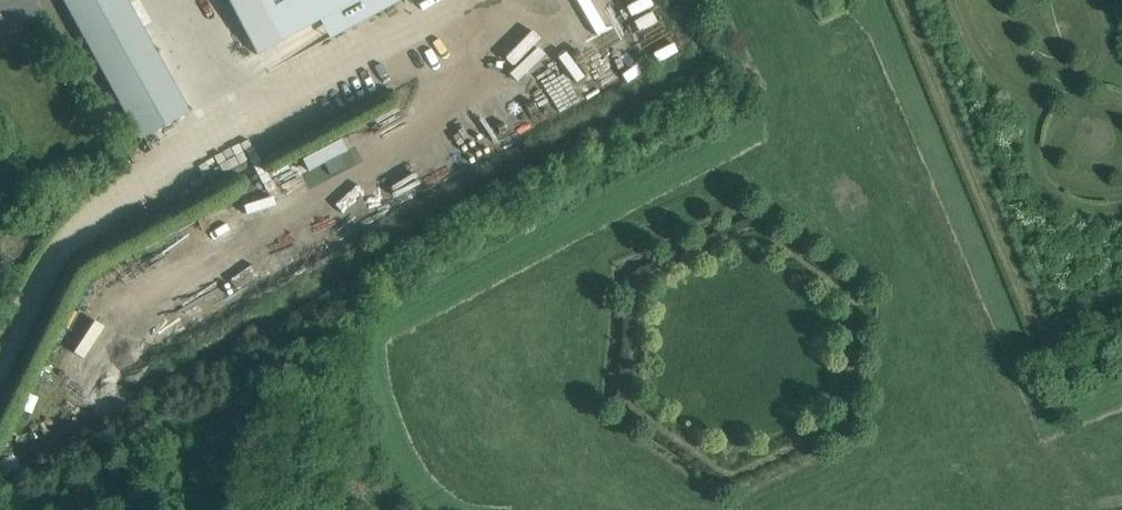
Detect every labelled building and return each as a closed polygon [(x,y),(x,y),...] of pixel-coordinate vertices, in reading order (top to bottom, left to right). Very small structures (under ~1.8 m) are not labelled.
[(257,53),(281,40),(321,19),(355,0),(228,0),(257,53)] [(155,55),(109,81),(141,140),(188,114),(170,82),(155,55)]
